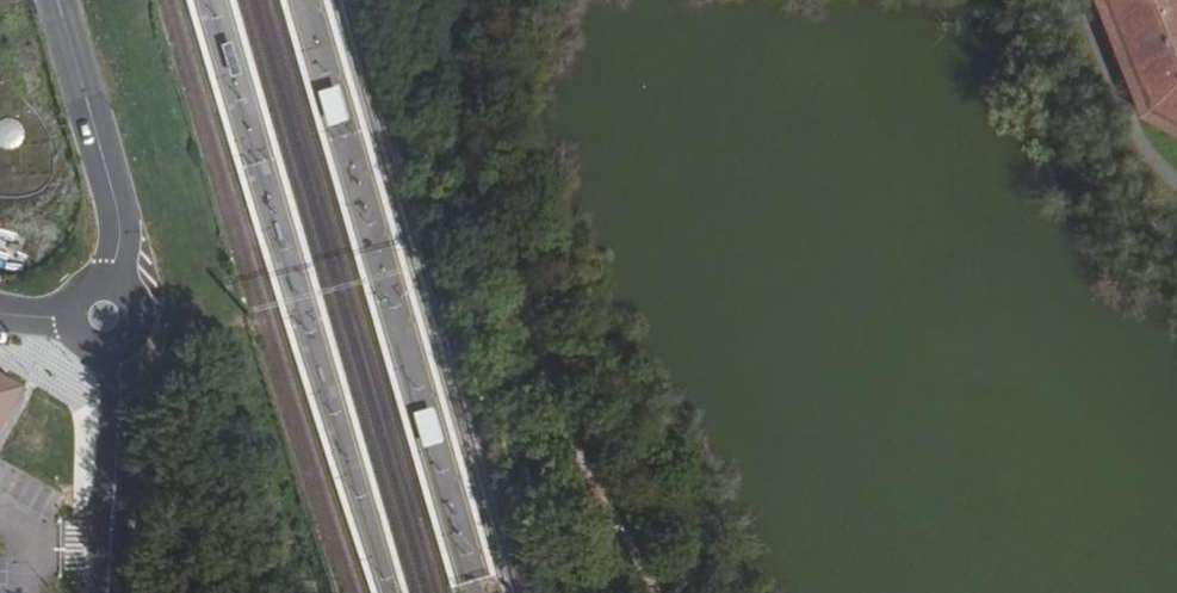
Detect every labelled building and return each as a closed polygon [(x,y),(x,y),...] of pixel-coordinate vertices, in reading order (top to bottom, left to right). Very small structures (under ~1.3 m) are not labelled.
[(26,0),(0,0),(0,33),(9,13),(26,0)] [(1167,131),(1176,136),(1176,0),(1096,0),(1142,117),(1167,131)] [(16,198),(27,197),(36,194),(44,189),(50,181),(53,173),(54,146),(49,136),(6,83),(0,71),(0,196),(16,198)] [(21,391),(0,379),(0,431),(21,391)]
